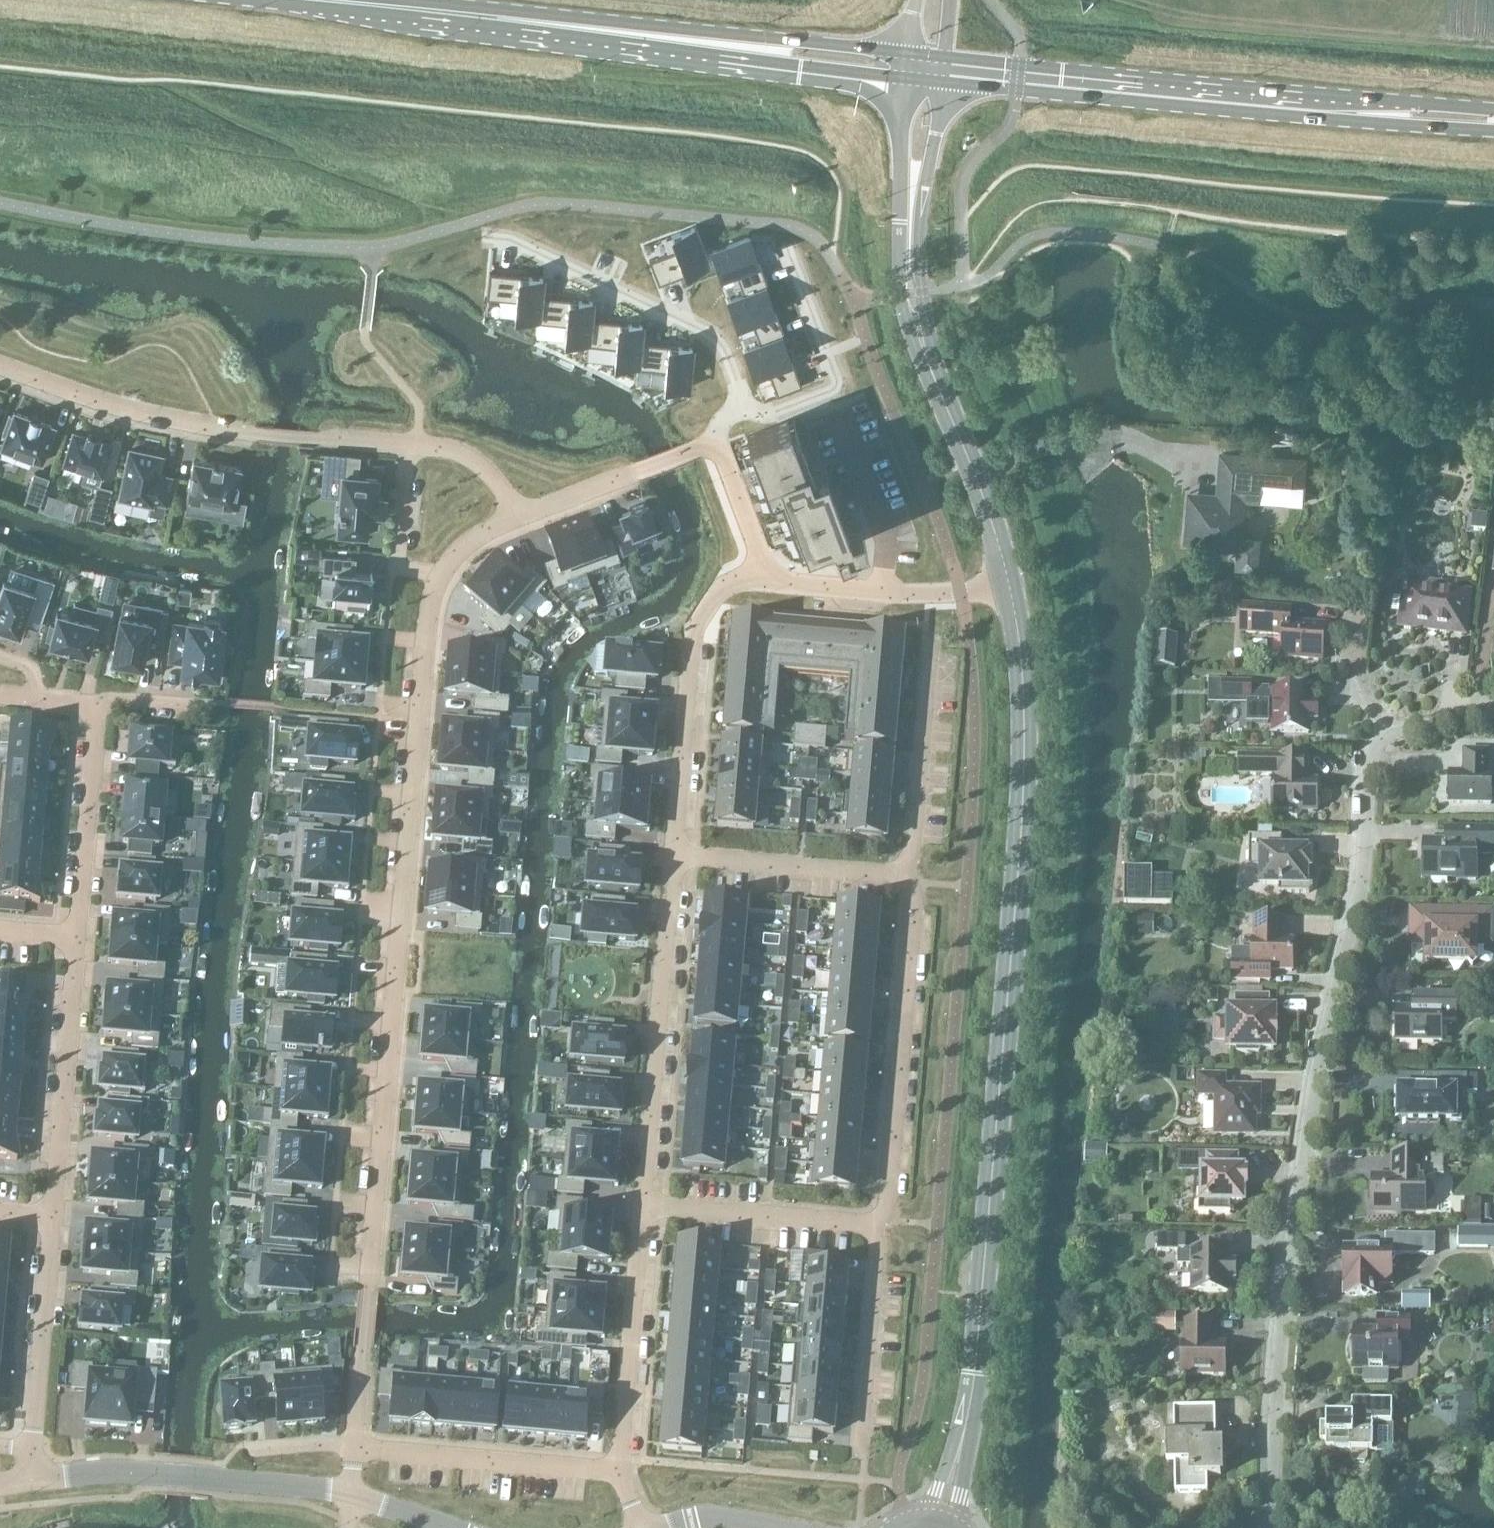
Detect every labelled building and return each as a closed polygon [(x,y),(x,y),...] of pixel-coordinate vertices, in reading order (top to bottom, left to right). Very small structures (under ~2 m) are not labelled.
[(678,249),(650,260),(659,284),(696,270),(695,269),(709,264),(695,227),(672,235),(678,249)] [(750,237),(712,251),(721,273),(735,268),(745,294),(766,286),(767,288),(770,286),(759,257),(758,258),(750,237)] [(490,272),(487,298),(516,301),(515,316),(537,319),(538,319),(541,296),(543,279),(520,277),(520,276),(490,272)] [(745,294),(729,300),(737,323),(751,317),(761,343),(783,335),(783,337),(786,336),(775,307),(774,307),(767,288),(766,286),(745,294)] [(537,319),(536,322),(566,325),(564,340),(587,342),(588,342),(591,319),(592,302),(570,300),(570,299),(541,296),(538,319),(537,319)] [(587,342),(586,345),(616,348),(614,363),(636,365),(638,365),(641,343),(642,326),(620,323),(620,322),(591,319),(588,342),(587,342)] [(761,343),(745,350),(753,372),(768,367),(778,394),(803,385),(792,356),(791,356),(783,337),(783,335),(761,343)] [(636,365),(636,368),(666,371),(664,386),(688,389),(692,349),(670,347),(670,346),(641,343),(638,365),(636,365)] [(29,417),(14,411),(13,415),(9,414),(2,432),(6,433),(1,447),(41,462),(55,426),(39,420),(40,419),(30,415),(29,417)] [(810,550),(834,541),(838,551),(853,545),(851,541),(864,536),(857,516),(845,521),(844,520),(843,520),(843,521),(839,523),(819,470),(808,474),(788,421),(747,436),(768,492),(778,488),(799,542),(806,539),(810,550)] [(64,464),(102,475),(111,446),(111,445),(112,444),(110,443),(98,440),(100,436),(98,436),(89,433),(87,433),(86,436),(75,433),(73,432),(73,434),(64,464)] [(161,456),(130,449),(120,496),(151,503),(152,499),(165,502),(171,477),(157,474),(161,456)] [(1185,541),(1216,544),(1215,549),(1239,551),(1238,566),(1257,568),(1259,540),(1244,539),(1247,501),(1262,502),(1264,478),(1303,481),(1305,459),(1220,452),(1217,494),(1197,492),(1195,521),(1187,520),(1185,541)] [(359,456),(325,453),(323,474),(343,476),(339,529),(365,531),(365,525),(375,526),(376,510),(382,511),(383,497),(374,496),(376,478),(357,476),(359,456)] [(212,462),(212,463),(193,460),(186,500),(222,506),(220,517),(242,520),(245,505),(235,504),(241,468),(222,465),(222,464),(221,464),(221,465),(213,464),(214,462),(212,462)] [(48,477),(34,472),(26,496),(40,501),(48,477)] [(111,488),(98,484),(90,515),(103,519),(111,488)] [(655,526),(658,524),(653,509),(649,511),(645,501),(630,507),(631,509),(622,513),(624,519),(613,524),(622,547),(633,543),(636,550),(660,541),(655,526)] [(621,567),(612,544),(600,548),(590,522),(571,529),(570,529),(569,530),(587,577),(607,570),(608,572),(621,567)] [(587,577),(569,530),(568,530),(566,531),(565,527),(547,534),(558,564),(546,568),(555,592),(568,587),(567,585),(587,577)] [(355,558),(325,556),(324,571),(336,572),(332,610),(348,612),(348,616),(364,617),(364,613),(368,614),(372,574),(354,572),(355,558)] [(547,585),(528,568),(520,578),(499,560),(485,576),(485,575),(484,577),(523,609),(536,594),(538,595),(547,585)] [(105,572),(99,599),(113,602),(120,575),(105,572)] [(53,581),(37,576),(33,589),(3,579),(0,589),(0,627),(19,633),(23,622),(38,627),(53,581)] [(523,609),(484,577),(483,578),(482,579),(479,576),(467,591),(491,612),(482,621),(501,638),(511,627),(509,626),(523,609)] [(1438,630),(1465,633),(1469,594),(1448,591),(1448,587),(1446,584),(1431,582),(1428,585),(1427,589),(1406,586),(1404,596),(1402,598),(1400,613),(1402,616),(1401,625),(1427,629),(1438,630)] [(174,587),(161,585),(157,602),(171,605),(174,587)] [(99,604),(97,609),(94,621),(57,611),(54,625),(50,624),(46,638),(50,639),(49,642),(88,652),(93,633),(105,636),(112,608),(99,604)] [(140,617),(120,614),(112,658),(120,660),(120,662),(133,665),(133,662),(142,663),(148,633),(162,636),(167,609),(142,604),(140,617)] [(1291,610),(1243,606),(1241,632),(1280,634),(1284,639),(1282,656),(1322,659),(1325,627),(1290,624),(1291,610)] [(189,625),(175,624),(171,657),(185,659),(183,669),(186,670),(185,674),(197,675),(198,671),(203,672),(203,676),(221,678),(224,654),(218,654),(222,626),(219,625),(220,621),(204,619),(204,624),(189,622),(189,625)] [(772,625),(772,623),(737,620),(727,733),(762,736),(762,734),(775,735),(781,675),(851,681),(846,741),(859,742),(859,744),(894,747),(904,635),(869,632),(869,634),(830,630),(830,628),(810,627),(810,629),(772,625)] [(335,629),(310,627),(309,641),(319,642),(317,663),(364,668),(364,666),(363,666),(365,645),(334,642),(335,629)] [(501,678),(503,656),(505,657),(507,643),(482,641),(480,653),(453,651),(451,672),(450,672),(450,673),(501,678)] [(657,671),(660,671),(661,655),(651,654),(651,650),(636,648),(635,652),(610,650),(608,676),(618,677),(616,690),(645,692),(647,679),(657,680),(657,671)] [(1156,652),(1155,666),(1175,667),(1176,653),(1156,652)] [(364,668),(317,663),(315,684),(305,683),(303,697),(329,700),(330,687),(361,690),(363,669),(364,669),(364,668)] [(143,683),(158,685),(161,667),(145,665),(143,683)] [(510,700),(499,699),(501,678),(450,673),(450,675),(451,675),(449,696),(477,698),(475,711),(508,714),(510,700)] [(1223,698),(1248,699),(1251,699),(1251,688),(1251,683),(1223,682),(1223,698)] [(1248,699),(1248,704),(1248,723),(1269,723),(1269,720),(1273,720),(1273,733),(1309,733),(1309,720),(1318,720),(1318,704),(1309,704),(1309,691),(1273,690),(1273,692),(1269,692),(1269,688),(1251,688),(1251,699),(1248,699)] [(606,708),(604,729),(655,733),(655,732),(654,732),(656,711),(627,708),(628,695),(603,693),(602,707),(606,708)] [(494,752),(496,731),(499,731),(500,718),(475,715),(474,728),(446,725),(444,746),(444,748),(494,752)] [(309,734),(310,721),(281,718),(280,732),(309,734)] [(355,765),(356,748),(354,748),(355,738),(346,737),(348,724),(310,721),(307,761),(311,761),(310,769),(326,770),(327,762),(355,765)] [(55,729),(14,725),(11,749),(47,752),(55,729)] [(795,727),(794,746),(794,747),(826,750),(827,729),(795,727)] [(652,756),(654,735),(655,735),(655,733),(604,729),(602,750),(598,750),(597,764),(622,766),(623,753),(652,756)] [(130,763),(136,763),(134,776),(158,778),(159,766),(175,767),(177,738),(163,737),(163,736),(161,736),(161,737),(158,737),(158,736),(156,736),(153,736),(153,735),(152,735),(152,736),(148,736),(148,735),(147,735),(147,736),(131,734),(131,736),(132,736),(132,739),(131,739),(131,741),(132,741),(132,744),(130,744),(130,745),(131,746),(131,749),(130,749),(130,750),(131,750),(130,763)] [(761,746),(726,743),(724,764),(759,767),(759,766),(761,746)] [(493,774),(494,752),(444,748),(444,749),(442,770),(470,773),(469,785),(494,787),(495,774),(493,774)] [(11,749),(10,768),(10,769),(45,773),(47,752),(11,749)] [(590,752),(569,750),(568,763),(589,765),(590,752)] [(1488,773),(1488,751),(1464,751),(1464,773),(1450,773),(1449,803),(1492,804),(1492,773),(1488,773)] [(846,775),(856,776),(856,775),(891,779),(893,757),(848,753),(846,775)] [(1293,817),(1297,817),(1301,815),(1302,811),(1317,811),(1318,780),(1307,780),(1307,757),(1240,756),(1240,774),(1279,775),(1279,780),(1274,780),(1273,811),(1288,811),(1289,815),(1293,817)] [(808,771),(809,760),(801,760),(800,770),(808,771)] [(818,761),(809,760),(808,771),(817,772),(818,761)] [(724,764),(722,784),(758,787),(758,788),(767,789),(769,767),(759,766),(759,767),(724,764)] [(43,793),(45,773),(10,769),(10,768),(0,767),(0,770),(0,789),(43,793)] [(648,807),(650,786),(620,783),(621,771),(592,768),(591,782),(595,783),(593,805),(596,805),(596,804),(648,809),(648,807)] [(808,771),(800,770),(799,781),(807,782),(808,771)] [(816,783),(817,772),(808,771),(807,782),(816,783)] [(856,775),(856,776),(854,796),(890,799),(891,779),(856,775)] [(158,778),(134,776),(133,788),(128,788),(127,800),(124,800),(124,801),(124,805),(123,805),(123,806),(124,806),(124,810),(123,809),(123,811),(124,811),(123,814),(122,814),(122,816),(125,816),(125,815),(161,818),(163,791),(157,790),(158,778)] [(530,778),(508,776),(507,789),(529,791),(530,778)] [(344,781),(319,779),(318,791),(304,790),(302,817),(350,822),(351,805),(349,805),(350,794),(343,794),(344,781)] [(758,787),(722,784),(720,805),(756,808),(758,788),(758,787)] [(488,822),(490,801),(493,801),(494,787),(469,785),(468,798),(440,795),(438,816),(438,818),(488,822)] [(44,816),(45,802),(43,802),(43,793),(0,789),(0,812),(44,816)] [(890,799),(854,796),(853,816),(888,819),(890,799)] [(791,811),(801,812),(801,801),(792,800),(791,811)] [(808,812),(817,813),(818,802),(809,801),(808,812)] [(648,810),(648,809),(596,804),(596,805),(594,825),(588,824),(586,839),(615,841),(616,829),(650,832),(652,812),(647,812),(647,810),(648,810)] [(719,826),(754,829),(756,808),(720,805),(719,826)] [(790,822),(800,823),(801,812),(791,811),(790,822)] [(44,816),(0,812),(0,836),(4,836),(4,835),(39,839),(40,830),(43,830),(44,816)] [(817,813),(808,812),(807,823),(816,824),(817,813)] [(125,815),(125,816),(125,819),(124,819),(124,820),(125,821),(125,824),(124,824),(124,825),(125,825),(124,829),(123,829),(123,830),(124,830),(123,843),(129,843),(128,856),(151,858),(152,845),(159,846),(161,818),(125,815)] [(888,819),(853,816),(851,837),(886,840),(888,819)] [(486,843),(488,822),(438,818),(437,819),(438,819),(436,840),(464,842),(463,855),(492,857),(493,844),(486,843)] [(322,829),(297,827),(294,862),(346,866),(346,865),(348,844),(321,842),(322,829)] [(1446,829),(1446,843),(1425,843),(1424,875),(1458,875),(1458,879),(1476,880),(1477,854),(1493,854),(1493,830),(1446,829)] [(4,835),(4,836),(2,856),(38,859),(39,839),(4,835)] [(1282,851),(1282,837),(1249,836),(1249,867),(1263,868),(1263,884),(1278,884),(1278,893),(1309,893),(1313,889),(1313,881),(1309,877),(1306,877),(1306,868),(1310,868),(1310,854),(1306,854),(1306,851),(1282,851)] [(600,861),(591,860),(589,886),(640,890),(642,874),(639,874),(640,864),(629,863),(630,851),(601,848),(600,861)] [(38,859),(2,856),(0,876),(36,879),(38,859)] [(120,881),(118,881),(116,898),(156,901),(159,874),(153,874),(154,862),(129,860),(128,872),(121,871),(120,881)] [(482,896),(484,875),(486,875),(487,862),(462,860),(461,872),(429,869),(428,889),(432,889),(432,891),(431,891),(431,892),(482,896)] [(346,866),(294,862),(291,897),(316,899),(317,887),(348,889),(349,874),(345,874),(346,868),(346,866)] [(1153,868),(1125,867),(1124,903),(1152,904),(1153,868)] [(36,879),(0,876),(0,879),(0,900),(40,904),(36,879)] [(480,918),(482,896),(431,892),(431,893),(431,894),(429,915),(457,917),(456,929),(481,931),(483,918),(480,918)] [(266,895),(266,907),(280,908),(281,897),(266,895)] [(784,897),(783,909),(791,910),(792,898),(784,897)] [(587,911),(585,937),(636,941),(637,925),(635,925),(636,915),(624,914),(625,901),(592,898),(591,911),(587,911)] [(746,925),(748,903),(708,900),(706,921),(746,925)] [(333,906),(296,902),(294,917),(293,917),(291,944),(310,946),(309,952),(327,954),(327,947),(339,948),(340,932),(338,932),(338,931),(339,921),(331,921),(333,906)] [(880,907),(841,904),(839,928),(878,931),(880,907)] [(143,922),(114,919),(112,942),(155,945),(155,946),(167,947),(170,911),(144,909),(143,922)] [(1427,927),(1426,962),(1469,962),(1473,966),(1480,959),(1476,955),(1477,927),(1492,928),(1493,911),(1412,910),(1411,926),(1427,927)] [(809,914),(799,913),(798,924),(808,925),(809,914)] [(1255,918),(1255,940),(1253,940),(1253,950),(1233,950),(1233,980),(1271,981),(1271,971),(1293,971),(1293,940),(1282,940),(1282,919),(1255,918)] [(744,945),(746,925),(706,921),(704,941),(744,945)] [(808,925),(798,924),(797,935),(807,936),(808,925)] [(878,931),(839,928),(837,950),(876,953),(878,931)] [(781,937),(780,948),(788,949),(789,937),(781,937)] [(742,965),(744,945),(704,941),(704,942),(702,962),(742,965)] [(155,945),(112,942),(110,964),(139,967),(138,979),(164,981),(165,968),(153,967),(155,946),(155,945)] [(787,961),(788,949),(780,948),(779,960),(787,961)] [(876,953),(837,950),(835,973),(874,976),(876,953)] [(592,955),(591,994),(619,996),(621,956),(592,955)] [(326,959),(291,956),(290,969),(289,969),(286,996),(308,998),(307,1005),(323,1007),(324,999),(334,1000),(336,984),(333,983),(334,973),(325,972),(326,959)] [(805,959),(795,958),(794,969),(804,970),(805,959)] [(741,986),(742,965),(702,962),(701,982),(741,986)] [(804,970),(794,969),(793,980),(803,981),(804,970)] [(874,976),(835,973),(833,995),(872,999),(874,976)] [(777,977),(776,989),(784,990),(785,978),(777,977)] [(137,992),(122,990),(108,989),(106,1011),(161,1016),(164,981),(138,979),(137,992)] [(739,1006),(741,986),(701,982),(699,1002),(739,1006)] [(0,984),(0,1007),(23,1009),(32,986),(0,984)] [(783,1001),(784,990),(776,989),(775,1001),(783,1001)] [(872,999),(833,995),(831,1018),(870,1021),(872,999)] [(1397,1040),(1441,1041),(1442,1021),(1456,1021),(1456,995),(1414,995),(1413,1009),(1397,1008),(1397,1040)] [(1237,1048),(1237,1052),(1259,1053),(1260,1049),(1274,1049),(1274,1012),(1269,1011),(1269,997),(1236,996),(1236,1011),(1230,1011),(1230,1020),(1216,1019),(1216,1039),(1230,1040),(1230,1048),(1237,1048)] [(737,1027),(739,1006),(699,1002),(697,1024),(737,1027)] [(801,1005),(791,1004),(790,1015),(800,1016),(801,1005)] [(422,1022),(421,1037),(474,1042),(476,1021),(481,1022),(482,1008),(457,1005),(456,1018),(425,1015),(424,1022),(422,1022)] [(22,1030),(23,1009),(0,1007),(0,1028),(22,1030)] [(310,1010),(271,1007),(269,1030),(283,1031),(282,1048),(317,1051),(317,1052),(321,1053),(322,1051),(329,1052),(330,1047),(334,1047),(335,1031),(331,1031),(332,1025),(309,1023),(310,1010)] [(161,1016),(106,1011),(104,1034),(133,1036),(132,1049),(157,1051),(161,1016)] [(800,1016),(790,1015),(789,1025),(799,1027),(800,1016)] [(870,1021),(831,1018),(829,1042),(868,1045),(870,1021)] [(576,1033),(574,1059),(625,1063),(627,1047),(624,1047),(625,1037),(613,1036),(614,1023),(589,1021),(588,1034),(576,1033)] [(780,1040),(781,1028),(773,1027),(772,1039),(780,1040)] [(20,1050),(22,1030),(0,1028),(0,1048),(20,1050)] [(474,1042),(421,1037),(419,1053),(421,1053),(421,1060),(452,1063),(451,1075),(476,1077),(477,1063),(472,1063),(474,1042)] [(779,1052),(780,1040),(772,1039),(771,1051),(779,1052)] [(733,1066),(735,1045),(695,1042),(694,1063),(733,1066)] [(20,1073),(22,1059),(19,1059),(20,1050),(0,1048),(0,1071),(20,1073)] [(828,1050),(826,1074),(865,1077),(867,1054),(828,1050)] [(103,1073),(101,1072),(99,1089),(144,1093),(146,1066),(136,1065),(137,1053),(112,1051),(111,1063),(104,1062),(103,1073)] [(277,1057),(274,1092),(326,1096),(326,1095),(326,1092),(327,1089),(326,1089),(327,1083),(331,1083),(332,1074),(301,1071),(302,1059),(277,1057)] [(796,1060),(786,1059),(785,1070),(795,1071),(796,1060)] [(732,1087),(733,1066),(694,1063),(693,1063),(691,1083),(732,1087)] [(568,1068),(558,1067),(557,1081),(567,1082),(568,1068)] [(795,1071),(785,1070),(784,1081),(794,1082),(795,1071)] [(0,1071),(0,1094),(16,1095),(16,1086),(19,1087),(20,1073),(0,1071)] [(571,1085),(569,1111),(621,1115),(622,1099),(620,1099),(620,1089),(609,1088),(610,1075),(585,1073),(584,1086),(571,1085)] [(826,1074),(824,1097),(863,1100),(865,1077),(826,1074)] [(1425,1090),(1400,1090),(1400,1119),(1407,1119),(1407,1126),(1441,1127),(1441,1119),(1463,1119),(1463,1100),(1456,1100),(1456,1092),(1468,1092),(1468,1075),(1425,1074),(1425,1090)] [(1199,1096),(1217,1096),(1217,1133),(1255,1134),(1255,1114),(1259,1115),(1259,1088),(1225,1088),(1225,1076),(1199,1076),(1199,1096)] [(418,1095),(416,1095),(414,1110),(458,1114),(458,1115),(468,1115),(469,1094),(474,1094),(476,1080),(450,1078),(449,1091),(418,1088),(418,1095)] [(775,1091),(776,1079),(768,1078),(767,1090),(775,1091)] [(730,1107),(732,1087),(691,1083),(691,1084),(692,1084),(690,1104),(730,1107)] [(774,1103),(775,1091),(767,1090),(766,1102),(774,1103)] [(264,1112),(263,1126),(271,1127),(296,1129),(297,1116),(328,1119),(329,1104),(325,1103),(325,1098),(326,1098),(326,1096),(274,1092),(272,1113),(264,1112)] [(14,1116),(16,1095),(0,1094),(0,1114),(14,1116)] [(824,1097),(822,1119),(861,1123),(863,1100),(824,1097)] [(99,1120),(97,1120),(95,1136),(135,1140),(137,1114),(147,1115),(148,1102),(108,1098),(107,1110),(100,1109),(99,1120)] [(728,1127),(730,1107),(690,1104),(688,1124),(728,1127)] [(792,1106),(782,1105),(781,1116),(791,1117),(792,1106)] [(458,1114),(414,1110),(413,1125),(415,1125),(414,1133),(445,1135),(444,1147),(469,1150),(471,1136),(456,1135),(458,1115),(458,1114)] [(12,1136),(14,1116),(0,1114),(0,1135),(12,1136)] [(791,1117),(781,1116),(780,1127),(790,1128),(791,1117)] [(772,1131),(773,1119),(765,1119),(764,1131),(772,1131)] [(822,1119),(820,1142),(859,1146),(861,1123),(822,1119)] [(566,1138),(568,1138),(566,1159),(617,1164),(617,1162),(616,1162),(617,1161),(621,1161),(622,1141),(591,1139),(592,1126),(567,1124),(566,1138)] [(726,1148),(728,1127),(688,1124),(686,1144),(726,1148)] [(271,1127),(268,1162),(320,1166),(320,1165),(321,1144),(295,1141),(296,1129),(271,1127)] [(771,1143),(772,1131),(764,1131),(763,1143),(771,1143)] [(12,1136),(0,1135),(0,1159),(17,1160),(12,1136)] [(859,1146),(820,1142),(818,1165),(857,1168),(859,1146)] [(724,1169),(726,1148),(686,1144),(684,1166),(724,1169)] [(1107,1147),(1087,1146),(1086,1163),(1106,1164),(1107,1147)] [(148,1149),(123,1147),(122,1160),(93,1158),(91,1180),(133,1184),(135,1162),(147,1163),(148,1149)] [(788,1151),(778,1150),(777,1161),(787,1162),(788,1151)] [(412,1160),(410,1183),(461,1187),(463,1166),(468,1167),(469,1153),(444,1151),(443,1163),(412,1160)] [(1445,1155),(1422,1155),(1422,1154),(1395,1154),(1395,1178),(1374,1178),(1373,1210),(1425,1210),(1425,1203),(1429,1203),(1434,1198),(1434,1190),(1429,1185),(1425,1185),(1426,1180),(1436,1175),(1444,1175),(1445,1155)] [(1199,1213),(1231,1213),(1231,1202),(1243,1202),(1243,1185),(1247,1185),(1247,1173),(1243,1173),(1243,1170),(1237,1170),(1237,1156),(1208,1156),(1208,1170),(1203,1169),(1203,1200),(1199,1200),(1199,1213)] [(620,1167),(616,1167),(616,1165),(617,1165),(617,1164),(566,1159),(564,1181),(560,1180),(559,1194),(584,1196),(585,1184),(618,1186),(620,1167)] [(787,1162),(777,1161),(776,1172),(786,1173),(787,1162)] [(320,1166),(268,1162),(265,1197),(290,1199),(291,1186),(321,1189),(323,1174),(319,1173),(319,1168),(320,1168),(320,1166)] [(818,1165),(816,1188),(855,1192),(857,1168),(818,1165)] [(767,1182),(768,1170),(760,1170),(759,1182),(767,1182)] [(144,1207),(132,1206),(133,1184),(91,1180),(89,1203),(118,1205),(117,1218),(142,1220),(144,1207)] [(529,1194),(554,1196),(555,1182),(530,1180),(529,1194)] [(461,1187),(410,1183),(408,1205),(439,1208),(438,1220),(473,1223),(474,1209),(459,1208),(461,1187)] [(583,1202),(558,1199),(557,1214),(561,1214),(559,1235),(610,1240),(610,1238),(612,1217),(582,1214),(583,1202)] [(305,1217),(306,1205),(276,1202),(275,1215),(273,1242),(312,1245),(314,1229),(312,1228),(312,1218),(305,1217)] [(142,1220),(117,1218),(116,1230),(87,1228),(85,1250),(128,1254),(128,1253),(129,1232),(141,1233),(142,1220)] [(406,1233),(404,1255),(455,1260),(457,1239),(462,1239),(463,1226),(438,1223),(436,1236),(406,1233)] [(1489,1249),(1489,1229),(1459,1228),(1459,1248),(1489,1249)] [(610,1241),(610,1240),(559,1235),(557,1256),(549,1256),(548,1270),(577,1272),(578,1259),(612,1262),(613,1243),(609,1242),(610,1241)] [(1158,1251),(1178,1252),(1178,1265),(1192,1265),(1192,1292),(1228,1292),(1228,1279),(1236,1279),(1236,1263),(1228,1263),(1228,1250),(1186,1249),(1186,1236),(1158,1235),(1158,1251)] [(1344,1283),(1348,1283),(1348,1294),(1346,1294),(1346,1296),(1377,1296),(1378,1284),(1393,1284),(1393,1254),(1435,1255),(1436,1237),(1388,1236),(1387,1248),(1345,1247),(1344,1283)] [(718,1270),(720,1247),(682,1243),(680,1267),(718,1270)] [(264,1264),(265,1250),(241,1248),(240,1261),(263,1263),(264,1264)] [(137,1290),(140,1254),(128,1253),(128,1254),(85,1250),(83,1273),(112,1275),(111,1288),(137,1290)] [(263,1264),(260,1291),(282,1292),(282,1296),(298,1298),(298,1294),(308,1295),(310,1278),(307,1278),(308,1267),(299,1267),(300,1253),(265,1250),(264,1264),(263,1264)] [(830,1255),(804,1253),(801,1287),(811,1288),(811,1287),(846,1290),(848,1269),(828,1267),(830,1255)] [(455,1260),(404,1255),(402,1278),(433,1280),(431,1293),(457,1295),(458,1281),(453,1281),(455,1260)] [(761,1263),(750,1262),(749,1273),(760,1274),(761,1263)] [(718,1270),(680,1267),(678,1289),(716,1293),(718,1270)] [(777,1273),(767,1272),(766,1283),(776,1284),(777,1273)] [(576,1278),(547,1275),(544,1310),(603,1315),(604,1314),(603,1314),(605,1293),(575,1290),(576,1278)] [(766,1283),(765,1294),(775,1295),(776,1284),(766,1283)] [(759,1286),(748,1285),(747,1296),(758,1296),(759,1286)] [(811,1288),(809,1308),(844,1311),(846,1290),(811,1287),(811,1288)] [(716,1293),(678,1289),(676,1312),(714,1315),(716,1293)] [(91,1290),(90,1302),(83,1301),(82,1311),(80,1311),(78,1328),(118,1331),(120,1304),(115,1304),(116,1292),(91,1290)] [(758,1296),(747,1296),(746,1306),(757,1307),(758,1296)] [(843,1331),(844,1311),(809,1308),(800,1307),(798,1327),(807,1328),(843,1331)] [(603,1317),(603,1315),(544,1310),(542,1331),(534,1330),(533,1346),(570,1349),(571,1335),(605,1338),(607,1319),(603,1318),(603,1317)] [(714,1315),(676,1312),(674,1335),(712,1339),(714,1315)] [(763,1324),(773,1325),(774,1314),(764,1313),(763,1324)] [(1175,1315),(1153,1315),(1152,1329),(1175,1329),(1175,1315)] [(1365,1367),(1365,1382),(1388,1382),(1388,1368),(1398,1368),(1399,1342),(1411,1342),(1411,1318),(1379,1317),(1379,1331),(1355,1331),(1354,1334),(1353,1336),(1352,1338),(1351,1341),(1351,1343),(1350,1346),(1350,1348),(1350,1351),(1350,1353),(1350,1355),(1351,1358),(1352,1360),(1353,1362),(1354,1365),(1354,1367),(1365,1367)] [(1182,1375),(1226,1376),(1226,1344),(1212,1343),(1212,1322),(1185,1322),(1185,1343),(1183,1343),(1182,1352),(1178,1352),(1175,1355),(1175,1363),(1178,1366),(1182,1366),(1182,1375)] [(762,1335),(772,1336),(773,1325),(763,1324),(762,1335)] [(807,1328),(805,1348),(841,1351),(843,1331),(807,1328)] [(754,1331),(744,1330),(743,1341),(753,1342),(754,1331)] [(712,1339),(674,1335),(672,1358),(710,1361),(712,1339)] [(753,1342),(743,1341),(742,1352),(753,1353),(753,1342)] [(341,1363),(339,1342),(327,1343),(329,1370),(331,1370),(331,1371),(343,1371),(344,1363),(341,1363)] [(63,1357),(87,1359),(88,1349),(65,1347),(63,1357)] [(805,1348),(804,1369),(839,1372),(841,1351),(805,1348)] [(438,1350),(429,1349),(428,1359),(437,1360),(438,1350)] [(571,1350),(558,1349),(557,1359),(571,1360),(571,1350)] [(448,1351),(438,1350),(437,1360),(447,1361),(448,1351)] [(572,1351),(571,1367),(590,1369),(591,1352),(572,1351)] [(479,1354),(469,1353),(468,1363),(478,1364),(479,1354)] [(553,1353),(543,1353),(542,1362),(552,1363),(553,1353)] [(488,1354),(479,1354),(478,1364),(487,1364),(488,1354)] [(770,1354),(760,1354),(759,1365),(769,1365),(770,1354)] [(519,1357),(509,1356),(508,1366),(518,1367),(519,1357)] [(710,1361),(672,1358),(670,1381),(708,1384),(710,1361)] [(92,1367),(74,1365),(71,1390),(88,1392),(85,1423),(106,1425),(108,1426),(112,1378),(91,1377),(92,1367)] [(759,1365),(758,1376),(768,1376),(769,1365),(759,1365)] [(273,1366),(259,1367),(260,1375),(262,1401),(275,1400),(277,1426),(300,1424),(295,1373),(274,1374),(273,1366)] [(837,1392),(839,1372),(804,1369),(794,1368),(792,1388),(837,1392)] [(133,1380),(112,1378),(108,1426),(109,1426),(109,1425),(130,1427),(132,1406),(153,1407),(156,1372),(134,1370),(133,1380)] [(331,1370),(295,1373),(300,1424),(322,1423),(320,1396),(333,1395),(331,1370)] [(416,1376),(380,1372),(378,1398),(391,1399),(389,1421),(411,1423),(415,1384),(416,1384),(416,1376)] [(262,1401),(260,1375),(246,1377),(247,1388),(221,1391),(225,1431),(241,1429),(241,1427),(252,1426),(250,1402),(262,1401)] [(751,1376),(740,1375),(739,1386),(750,1387),(751,1376)] [(454,1387),(455,1387),(452,1427),(472,1429),(476,1381),(455,1379),(454,1387)] [(499,1383),(476,1381),(472,1429),(495,1431),(499,1383)] [(708,1384),(670,1381),(668,1403),(706,1406),(708,1384)] [(416,1384),(415,1384),(411,1423),(432,1425),(435,1385),(416,1384)] [(454,1387),(435,1385),(432,1425),(452,1427),(455,1387),(454,1387)] [(768,1406),(770,1386),(757,1385),(756,1405),(768,1406)] [(750,1387),(739,1386),(738,1397),(749,1398),(750,1387)] [(835,1412),(837,1392),(792,1388),(790,1408),(835,1412)] [(605,1392),(569,1389),(568,1397),(569,1397),(566,1437),(588,1439),(590,1416),(603,1417),(605,1392)] [(528,1393),(506,1392),(503,1431),(525,1433),(528,1393)] [(549,1395),(528,1393),(525,1433),(545,1435),(549,1395)] [(568,1397),(549,1395),(545,1435),(566,1437),(569,1397),(568,1397)] [(1460,1395),(1459,1425),(1475,1426),(1476,1396),(1460,1395)] [(706,1406),(668,1403),(666,1426),(704,1429),(706,1406)] [(1321,1423),(1320,1440),(1327,1440),(1327,1447),(1340,1448),(1340,1451),(1353,1451),(1353,1460),(1355,1462),(1365,1463),(1367,1460),(1367,1452),(1378,1452),(1392,1452),(1393,1425),(1393,1404),(1353,1403),(1353,1423),(1321,1423)] [(813,1444),(814,1432),(834,1433),(835,1412),(790,1408),(788,1442),(813,1444)] [(1216,1408),(1174,1409),(1175,1434),(1167,1434),(1167,1463),(1175,1463),(1176,1493),(1208,1492),(1208,1476),(1222,1476),(1221,1448),(1216,1448),(1216,1408)] [(747,1421),(736,1420),(735,1431),(746,1432),(747,1421)] [(704,1429),(666,1426),(663,1449),(702,1453),(704,1429)] [(746,1432),(735,1431),(734,1441),(745,1442),(746,1432)]
